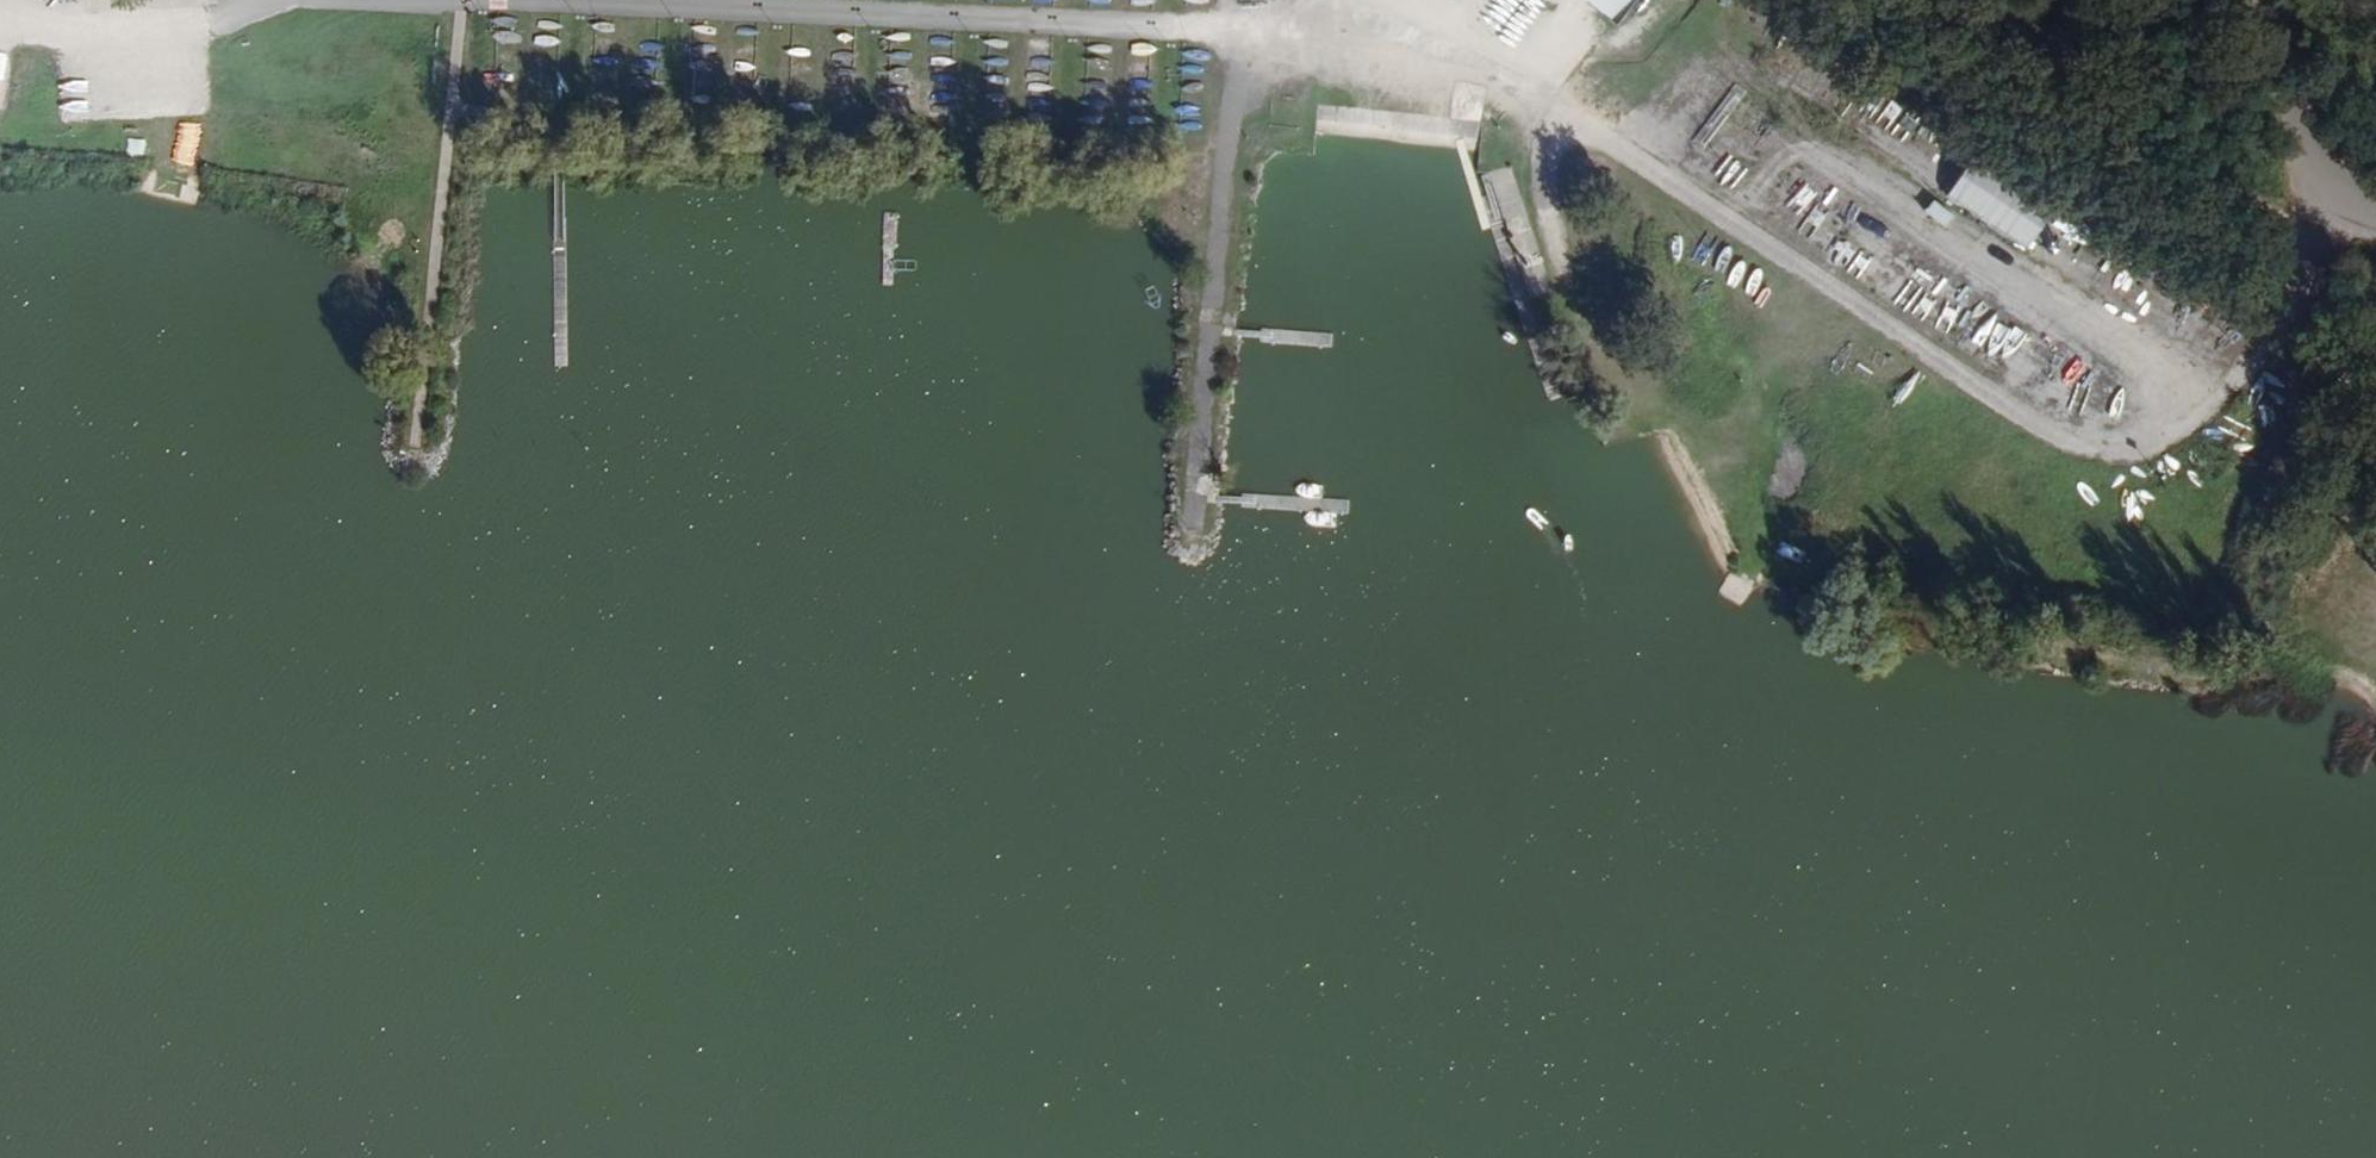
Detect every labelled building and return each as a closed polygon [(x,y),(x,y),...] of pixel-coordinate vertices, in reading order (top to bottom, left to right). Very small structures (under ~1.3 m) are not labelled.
[(1614,19),(1628,0),(1589,0),(1614,19)] [(202,154),(202,113),(178,114),(179,154),(202,154)]
